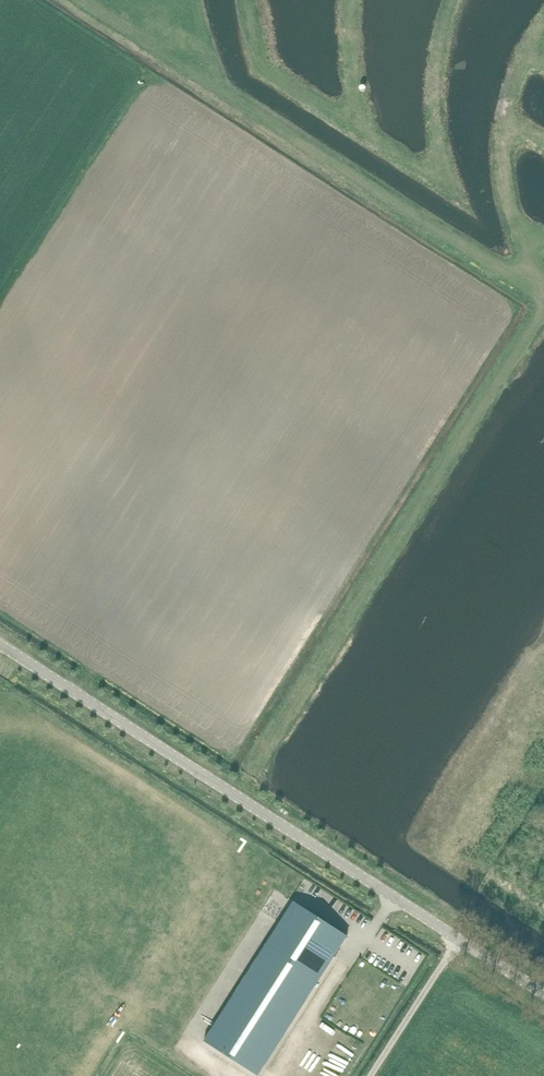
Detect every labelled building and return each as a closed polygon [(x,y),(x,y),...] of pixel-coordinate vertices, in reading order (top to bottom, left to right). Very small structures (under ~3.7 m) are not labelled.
[(207,1041),(260,1075),(347,936),(294,903),(281,924),(207,1041)]
